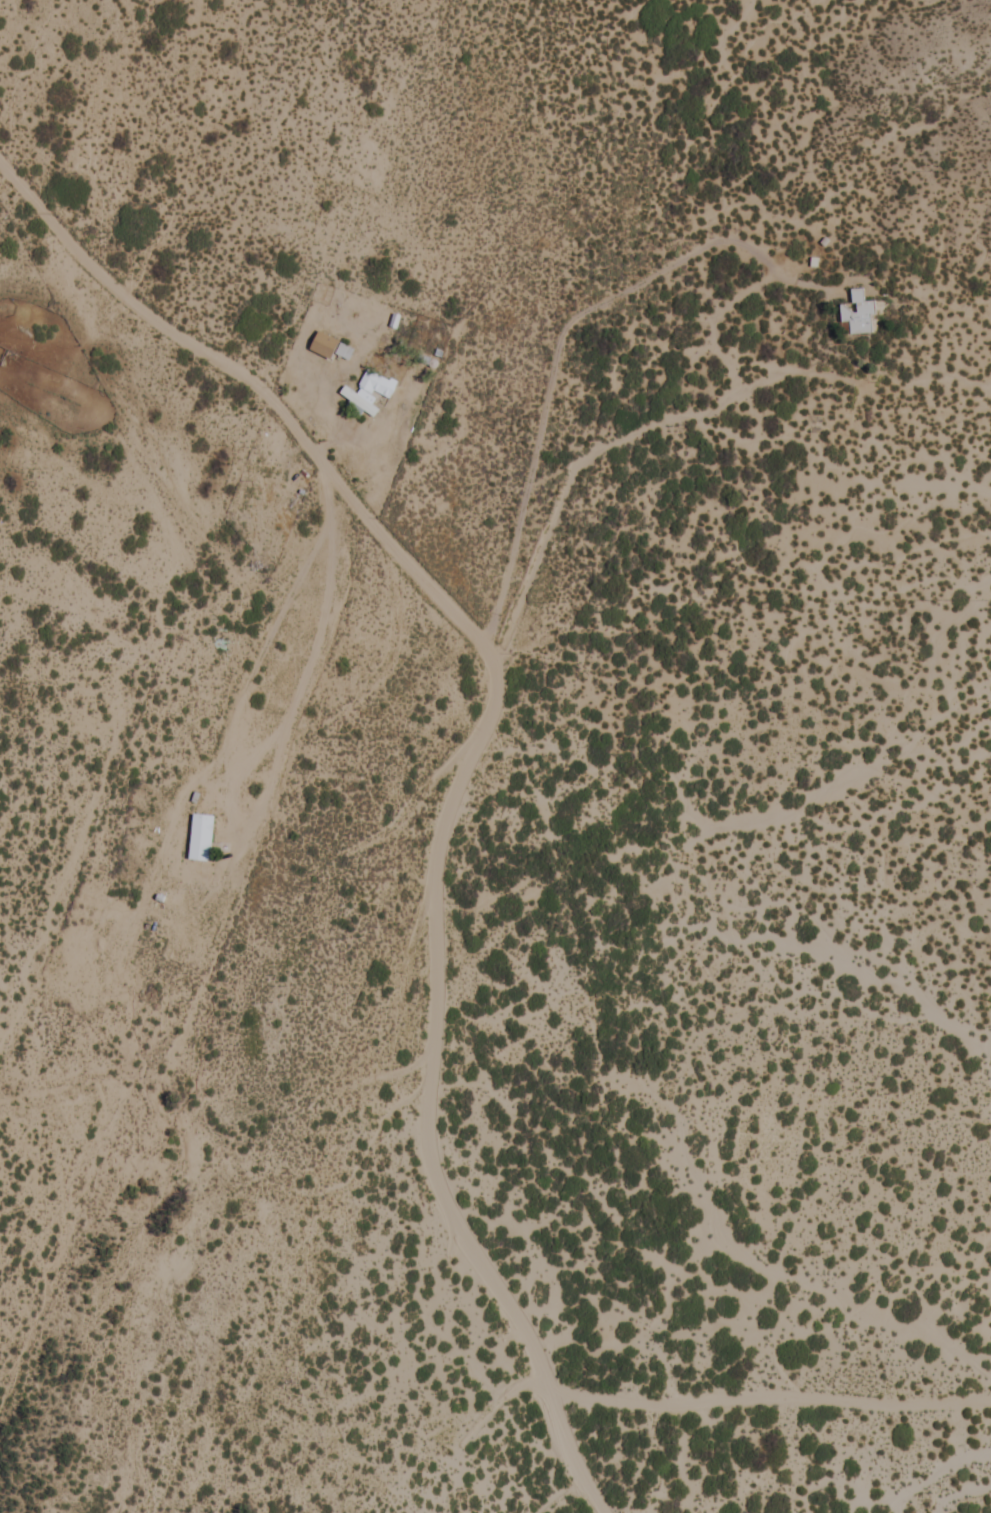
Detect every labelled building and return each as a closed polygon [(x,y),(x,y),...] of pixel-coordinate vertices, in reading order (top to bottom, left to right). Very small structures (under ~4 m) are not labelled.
[(872,302),(863,303),(863,290),(851,291),(851,306),(840,306),(841,325),(849,325),(849,336),(873,335),(872,302)] [(309,351),(330,361),(333,355),(349,363),(355,350),(318,333),(309,351)] [(379,410),(345,385),(339,394),(372,419),(379,410)] [(208,862),(213,818),(192,816),(187,860),(208,862)]
